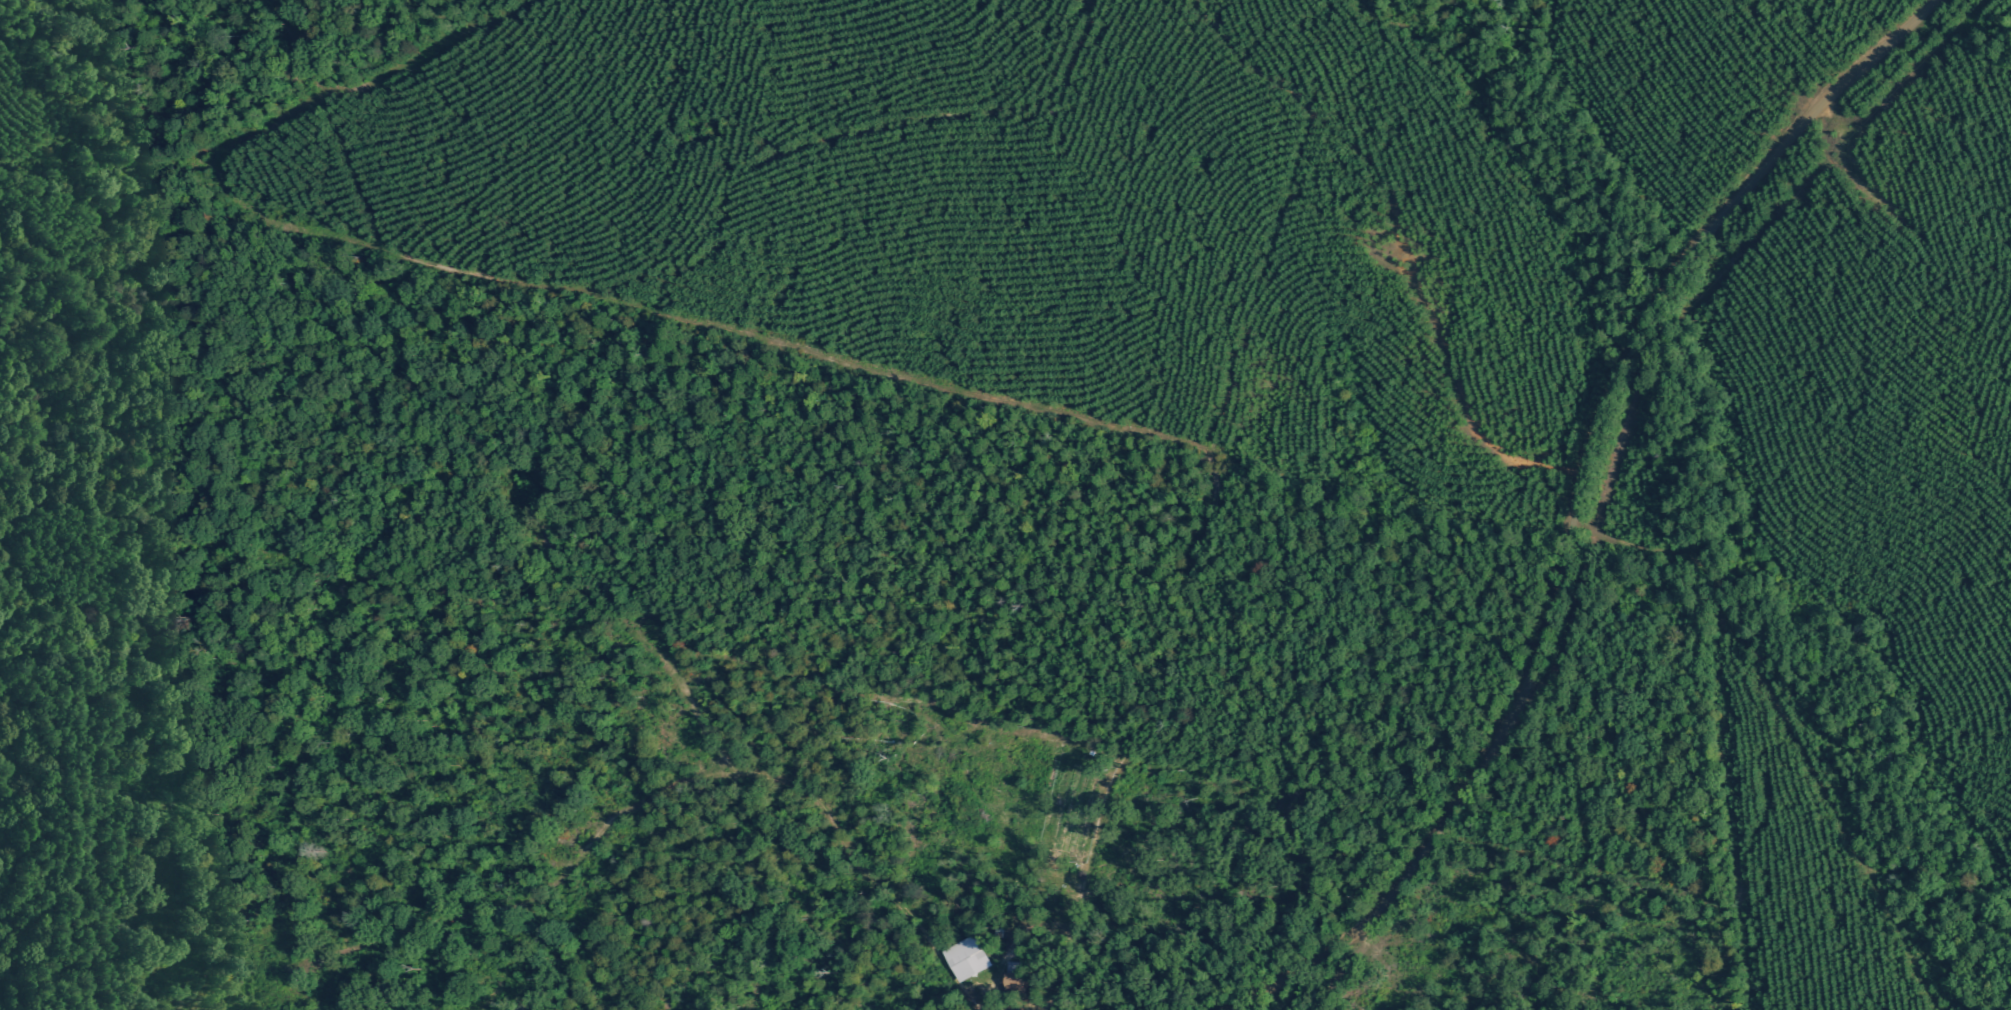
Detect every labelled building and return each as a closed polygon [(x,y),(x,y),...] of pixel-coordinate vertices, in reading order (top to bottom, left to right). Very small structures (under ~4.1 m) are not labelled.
[(991,969),(977,936),(943,950),(957,983),(991,969)]
